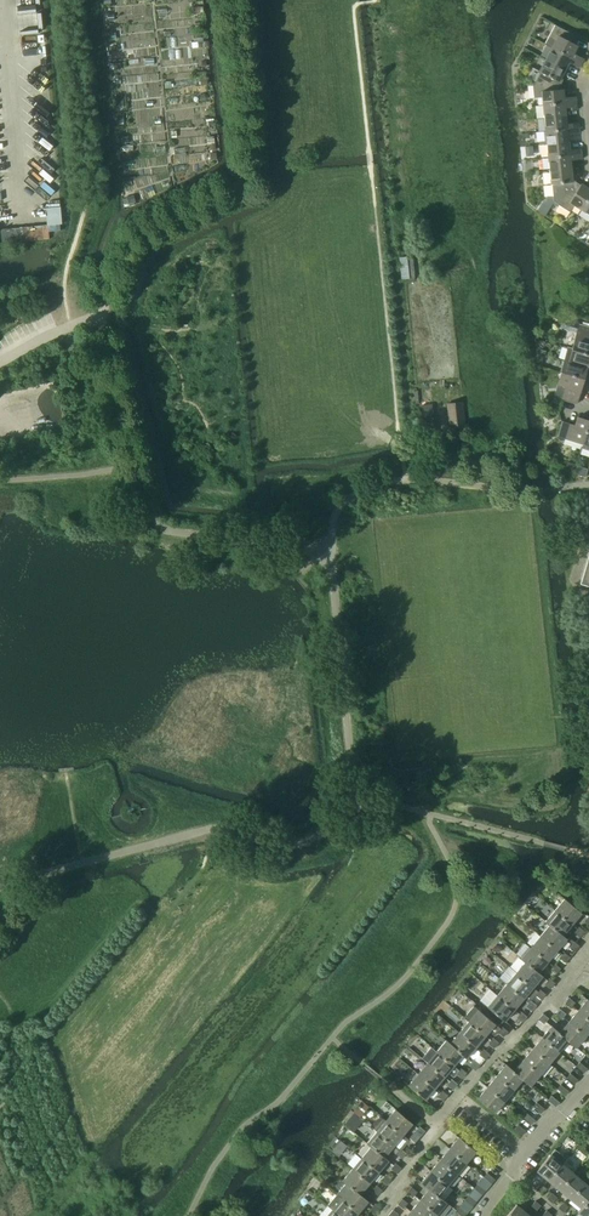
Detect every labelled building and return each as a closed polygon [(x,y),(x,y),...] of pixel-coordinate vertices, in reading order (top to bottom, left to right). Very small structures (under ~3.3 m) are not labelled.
[(555,41),(552,48),(581,63),(584,59),(574,53),(578,46),(573,43),(577,36),(555,25),(548,37),(555,41)] [(552,48),(546,59),(565,69),(569,63),(579,68),(581,63),(552,48)] [(540,72),(534,84),(546,83),(546,91),(562,89),(561,83),(564,78),(561,76),(565,69),(546,59),(539,72),(540,72)] [(542,97),(543,105),(576,102),(575,96),(564,97),(563,89),(562,89),(546,91),(546,83),(534,84),(533,84),(534,98),(542,97)] [(543,105),(544,118),(566,116),(565,108),(567,108),(568,111),(577,110),(576,107),(576,102),(543,105)] [(544,118),(545,131),(579,128),(578,122),(567,124),(566,116),(544,118)] [(545,131),(547,144),(568,142),(568,134),(579,133),(579,128),(545,131)] [(547,144),(548,157),(581,154),(581,148),(569,150),(568,142),(547,144)] [(548,157),(549,170),(571,168),(570,160),(582,159),(581,154),(548,157)] [(554,201),(559,205),(566,193),(572,198),(580,185),(575,181),(575,175),(572,176),(571,168),(549,170),(551,184),(552,184),(554,201)] [(581,209),(588,197),(588,187),(588,188),(581,184),(580,185),(572,198),(566,193),(559,205),(570,212),(574,205),(581,209)] [(588,215),(588,197),(581,209),(588,215)] [(400,258),(402,278),(409,278),(407,257),(400,258)] [(577,330),(588,334),(588,327),(579,324),(577,330)] [(588,354),(588,334),(577,330),(572,348),(588,354)] [(564,360),(588,367),(588,354),(572,348),(568,347),(564,360)] [(561,372),(588,380),(588,376),(588,367),(564,360),(561,372)] [(564,393),(578,397),(584,379),(588,380),(561,372),(557,384),(566,386),(564,393)] [(562,399),(577,404),(578,397),(564,393),(562,399)] [(422,404),(423,412),(433,411),(432,402),(422,404)] [(448,403),(450,428),(465,426),(462,402),(448,403)] [(582,443),(588,422),(588,420),(577,417),(575,425),(568,423),(564,438),(582,443)] [(557,436),(564,438),(568,423),(562,421),(557,436)] [(422,424),(422,432),(435,431),(434,422),(422,424)] [(588,450),(588,422),(582,443),(581,447),(588,450)] [(579,583),(588,585),(588,549),(579,583)] [(554,910),(571,924),(581,912),(564,898),(554,910)] [(545,922),(549,925),(549,924),(562,935),(571,924),(554,910),(545,922)] [(540,935),(557,950),(566,938),(562,935),(549,924),(549,925),(540,935)] [(574,932),(580,937),(584,931),(579,926),(574,932)] [(530,947),(547,961),(557,950),(540,935),(530,947)] [(569,946),(574,951),(579,946),(573,941),(569,946)] [(520,959),(524,962),(525,961),(538,972),(547,961),(530,947),(520,959)] [(559,958),(565,962),(570,957),(564,952),(559,958)] [(515,973),(532,987),(542,975),(538,972),(525,961),(524,962),(515,973)] [(550,969),(556,974),(560,968),(555,963),(550,969)] [(506,984),(523,998),(532,987),(515,973),(506,984)] [(544,984),(550,988),(555,983),(549,978),(544,984)] [(497,995),(514,1009),(523,998),(506,984),(497,995)] [(535,995),(541,999),(545,994),(540,989),(535,995)] [(487,1007),(504,1021),(514,1009),(497,995),(487,1007)] [(565,1003),(570,1008),(575,1002),(569,998),(565,1003)] [(578,1010),(588,1020),(588,1000),(587,999),(578,1010)] [(526,1006),(531,1011),(536,1005),(530,1000),(526,1006)] [(464,1017),(468,1021),(485,1035),(489,1031),(494,1036),(497,1032),(503,1037),(508,1031),(502,1026),(500,1028),(473,1005),(464,1017)] [(555,1014),(561,1019),(566,1013),(560,1009),(555,1014)] [(568,1021),(585,1036),(588,1031),(588,1020),(578,1010),(568,1021)] [(516,1017),(522,1022),(527,1016),(521,1012),(516,1017)] [(538,1019),(544,1023),(548,1018),(543,1013),(538,1019)] [(468,1021),(459,1032),(476,1046),(485,1035),(468,1021)] [(568,1040),(568,1041),(576,1047),(585,1036),(568,1021),(559,1032),(559,1033),(568,1040)] [(551,1025),(542,1037),(559,1051),(568,1041),(568,1040),(559,1033),(559,1032),(551,1025)] [(459,1032),(450,1043),(463,1054),(462,1055),(466,1058),(476,1046),(459,1032)] [(542,1037),(532,1048),(549,1063),(559,1051),(542,1037)] [(488,1043),(494,1048),(498,1042),(493,1038),(488,1043)] [(446,1040),(436,1051),(453,1065),(462,1055),(463,1054),(450,1043),(446,1040)] [(427,1062),(444,1077),(448,1072),(453,1077),(456,1073),(462,1078),(466,1073),(461,1068),(459,1070),(453,1065),(436,1051),(431,1047),(421,1058),(427,1062)] [(532,1048),(523,1060),(540,1074),(549,1063),(532,1048)] [(479,1054),(484,1059),(489,1054),(483,1049),(479,1054)] [(469,1065),(475,1070),(480,1065),(474,1060),(469,1065)] [(514,1070),(522,1079),(530,1086),(540,1074),(523,1060),(514,1070)] [(418,1074),(435,1088),(444,1077),(427,1062),(418,1074)] [(576,1066),(584,1072),(587,1068),(579,1062),(576,1066)] [(496,1075),(513,1090),(522,1079),(514,1070),(506,1064),(496,1075)] [(566,1077),(574,1084),(578,1079),(570,1073),(566,1077)] [(408,1085),(425,1099),(435,1088),(418,1074),(408,1085)] [(487,1087),(504,1101),(513,1090),(496,1075),(487,1087)] [(447,1085),(452,1089),(457,1084),(451,1079),(447,1085)] [(557,1088),(565,1095),(568,1091),(560,1084),(557,1088)] [(477,1098),(494,1112),(504,1101),(487,1087),(477,1098)] [(437,1096),(443,1100),(448,1095),(442,1090),(437,1096)] [(548,1099),(555,1106),(559,1102),(551,1095),(548,1099)] [(533,1106),(541,1113),(544,1108),(536,1102),(533,1106)] [(385,1120),(402,1135),(412,1123),(395,1109),(385,1120)] [(523,1117),(531,1124),(535,1120),(527,1113),(523,1117)] [(377,1131),(376,1131),(393,1146),(402,1135),(385,1120),(384,1119),(381,1118),(379,1118),(377,1119),(374,1123),(373,1125),(373,1127),(375,1129),(377,1131)] [(514,1128),(522,1135),(526,1131),(518,1124),(514,1128)] [(414,1131),(420,1136),(425,1131),(419,1126),(414,1131)] [(366,1143),(370,1146),(371,1145),(384,1157),(384,1156),(388,1152),(396,1154),(401,1158),(406,1153),(400,1148),(399,1150),(393,1146),(376,1131),(366,1143)] [(459,1136),(449,1148),(466,1162),(476,1151),(459,1136)] [(405,1142),(411,1147),(415,1142),(410,1137),(405,1142)] [(362,1157),(378,1171),(388,1160),(384,1156),(384,1157),(371,1145),(370,1146),(362,1157)] [(449,1148),(440,1159),(457,1173),(466,1162),(449,1148)] [(536,1171),(548,1180),(562,1163),(551,1153),(536,1171)] [(352,1168),(369,1183),(378,1171),(362,1157),(352,1168)] [(440,1159),(430,1170),(447,1185),(457,1173),(440,1159)] [(391,1168),(396,1173),(401,1167),(395,1163),(391,1168)] [(548,1180),(559,1190),(573,1172),(562,1163),(548,1180)] [(342,1180),(350,1187),(351,1187),(360,1194),(369,1183),(352,1168),(342,1180)] [(421,1182),(429,1189),(429,1188),(438,1196),(438,1195),(447,1185),(430,1170),(421,1182)] [(483,1177),(491,1183),(495,1179),(487,1172),(483,1177)] [(559,1190),(570,1199),(584,1182),(573,1172),(559,1190)] [(381,1179),(387,1184),(391,1179),(386,1174),(381,1179)] [(581,1208),(588,1199),(588,1186),(584,1182),(570,1199),(581,1208)] [(535,1189),(541,1193),(546,1188),(540,1183),(535,1189)] [(474,1188),(482,1194),(485,1190),(477,1184),(474,1188)] [(372,1190),(378,1195),(382,1190),(376,1185),(372,1190)] [(341,1198),(358,1212),(368,1200),(360,1194),(351,1187),(350,1187),(341,1198)] [(407,1192),(412,1197),(417,1192),(411,1187),(407,1192)] [(437,1214),(439,1215),(443,1215),(451,1206),(438,1195),(438,1196),(429,1188),(429,1189),(420,1199),(437,1214)] [(519,1197),(525,1201),(529,1196),(524,1191),(519,1197)] [(547,1198),(552,1203),(557,1197),(551,1192),(547,1198)] [(340,1215),(355,1215),(358,1212),(341,1198),(337,1194),(327,1205),(332,1209),(340,1215)] [(465,1199),(473,1206),(476,1201),(468,1195),(465,1199)] [(397,1203),(403,1208),(408,1203),(402,1198),(397,1203)] [(417,1215),(435,1215),(437,1214),(420,1199),(410,1211),(417,1215)] [(582,1215),(588,1215),(588,1199),(581,1208),(578,1212),(582,1215)] [(530,1206),(536,1211),(541,1205),(535,1201),(530,1206)] [(558,1207),(563,1212),(568,1206),(562,1202),(558,1207)] [(370,1209),(376,1213),(381,1208),(375,1203),(370,1209)] [(528,1214),(516,1204),(506,1215),(526,1215),(528,1214)] [(462,1215),(464,1215),(467,1213),(459,1206),(455,1210),(462,1215)]
